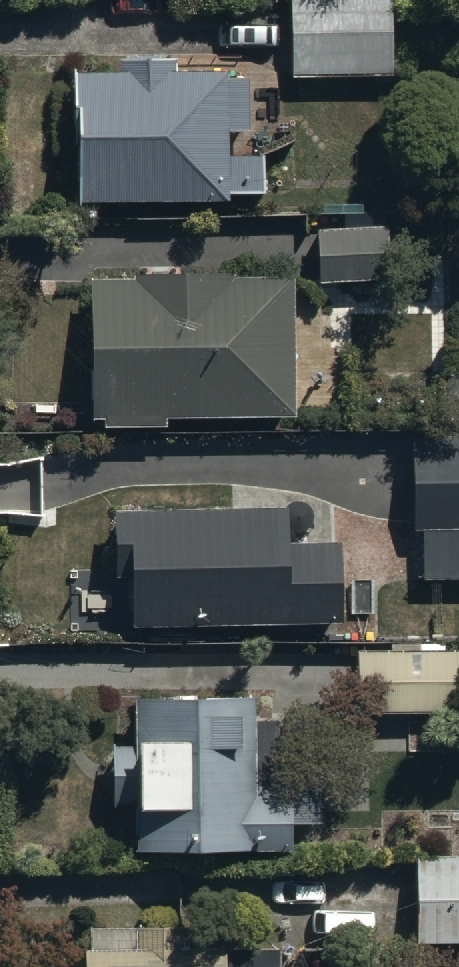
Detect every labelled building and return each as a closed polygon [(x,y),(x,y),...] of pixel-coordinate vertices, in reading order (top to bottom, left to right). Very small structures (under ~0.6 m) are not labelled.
[(290,67),(389,67),(389,0),(290,0),(290,67)] [(77,57),(78,189),(226,189),(226,182),(264,182),(263,144),(228,144),(228,120),(247,120),(247,60),(178,60),(178,45),(119,46),(118,56),(77,57)] [(314,373),(313,339),(290,339),(290,263),(237,263),(237,260),(133,260),(133,268),(88,268),(89,404),(102,404),(102,415),(165,415),(165,402),(290,402),(290,373),(314,373)] [(451,418),(410,418),(410,564),(458,564),(458,418),(451,418)] [(128,564),(129,615),(339,613),(338,531),(285,531),(285,492),(112,494),(113,564),(128,564)] [(353,643),(353,700),(458,700),(458,643),(353,643)] [(258,682),(129,682),(129,731),(110,731),(110,795),(134,795),(134,838),(289,838),(289,819),(323,819),(323,781),(258,781),(258,682)] [(415,845),(416,934),(458,933),(458,845),(415,845)] [(86,966),(280,966),(279,934),(190,935),(190,913),(133,913),(133,934),(86,935),(86,966)]
